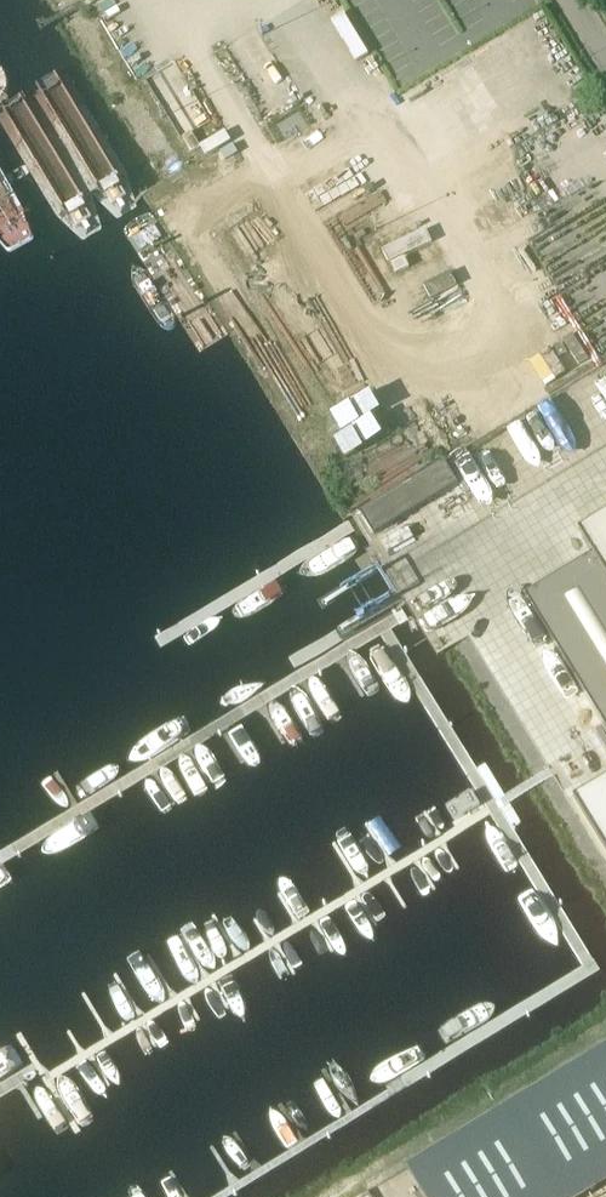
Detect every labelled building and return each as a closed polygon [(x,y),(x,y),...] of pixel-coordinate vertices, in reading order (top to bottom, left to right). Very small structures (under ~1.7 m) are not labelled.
[(527,598),(605,728),(605,515),(580,531),(595,557),(527,598)] [(605,1183),(605,1045),(504,1107),(406,1165),(425,1196),(582,1196),(605,1183)]
